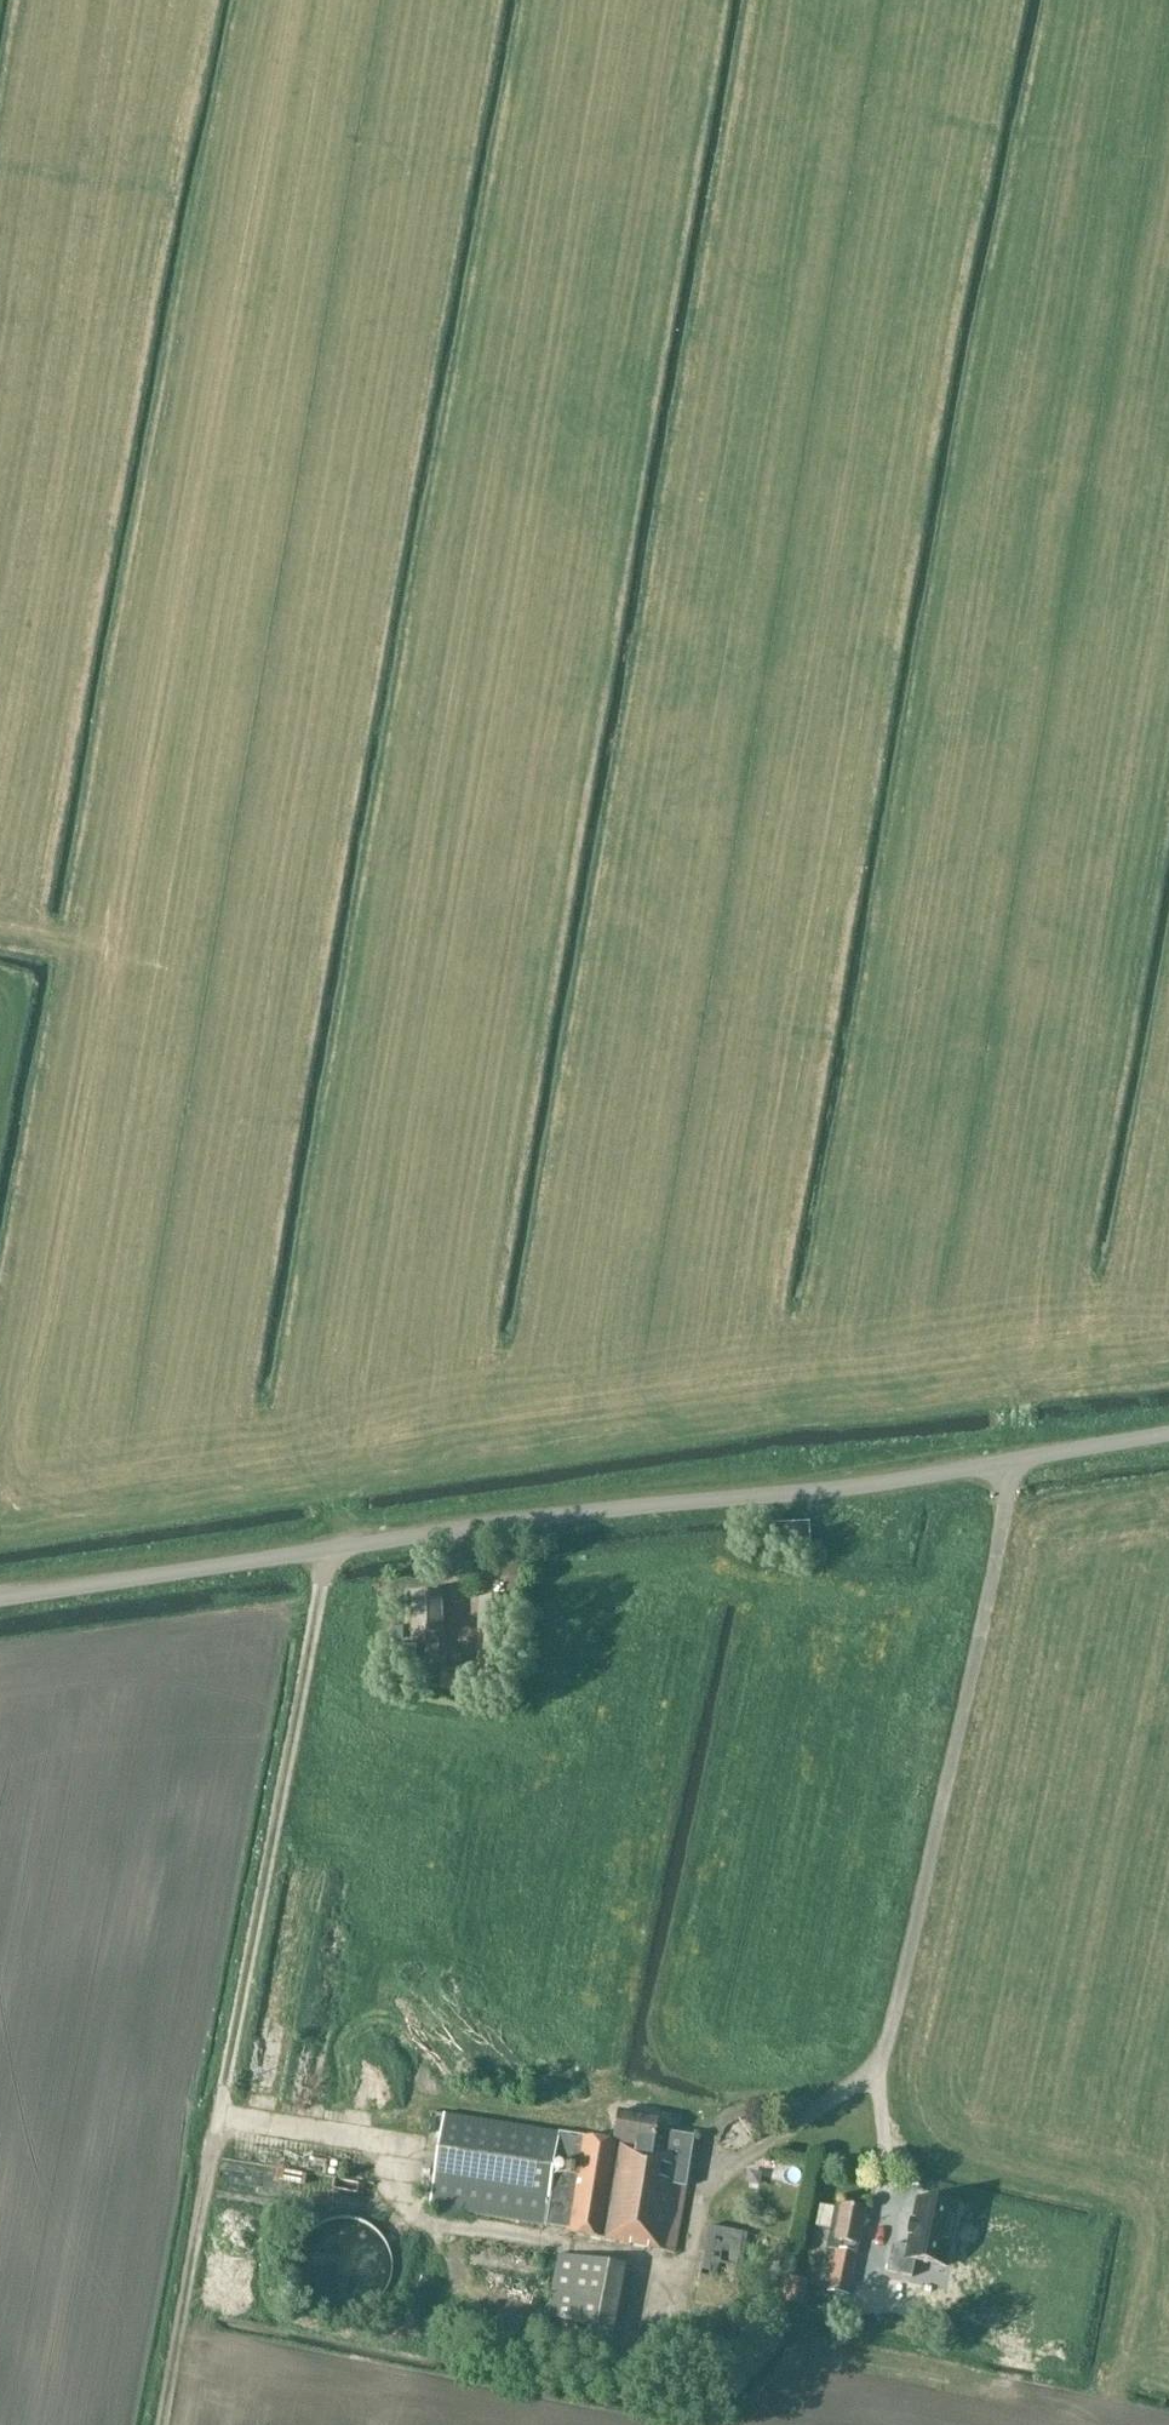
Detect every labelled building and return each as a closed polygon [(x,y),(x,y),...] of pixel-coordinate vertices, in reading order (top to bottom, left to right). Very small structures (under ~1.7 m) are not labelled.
[(765,1546),(811,1543),(809,1521),(763,1524),(765,1546)] [(439,1635),(443,1635),(441,1595),(411,1596),(412,1635),(425,1635),(425,1654),(439,1654),(439,1635)] [(676,2252),(693,2137),(656,2131),(659,2117),(620,2111),(613,2143),(584,2138),(584,2137),(559,2133),(559,2134),(445,2114),(431,2207),(545,2226),(569,2231),(568,2232),(676,2252)] [(958,2211),(921,2202),(910,2249),(894,2245),(887,2273),(911,2279),(915,2263),(944,2270),(958,2211)] [(858,2246),(866,2210),(842,2205),(838,2223),(832,2221),(826,2248),(836,2250),(828,2291),(848,2295),(856,2254),(857,2246),(858,2246)] [(327,2221),(324,2222),(320,2224),(315,2227),(313,2229),(310,2231),(308,2234),(306,2236),(304,2239),(302,2242),(300,2246),(298,2251),(297,2254),(296,2258),(295,2261),(295,2264),(295,2269),(295,2271),(296,2274),(296,2278),(297,2281),(298,2284),(300,2287),(302,2292),(304,2295),(306,2297),(308,2300),(311,2302),(313,2304),(316,2306),(317,2307),(322,2310),(323,2311),(328,2312),(333,2314),(338,2315),(341,2315),(344,2315),(349,2315),(353,2314),(356,2314),(361,2312),(364,2311),(367,2309),(371,2307),(375,2303),(376,2302),(380,2299),(382,2296),(384,2293),(386,2291),(387,2288),(389,2283),(390,2280),(391,2276),(392,2273),(392,2270),(392,2266),(392,2263),(392,2260),(391,2256),(390,2253),(389,2250),(388,2247),(386,2244),(385,2241),(383,2238),(380,2234),(377,2232),(373,2228),(369,2226),(366,2224),(363,2222),(360,2221),(355,2220),(352,2219),(349,2218),(344,2218),(340,2218),(337,2219),(334,2219),(331,2220),(327,2221)] [(759,2235),(747,2233),(708,2227),(696,2303),(735,2310),(738,2292),(750,2294),(759,2235)] [(614,2329),(626,2266),(558,2254),(546,2317),(614,2329)] [(859,2288),(853,2316),(869,2320),(876,2291),(859,2288)]
